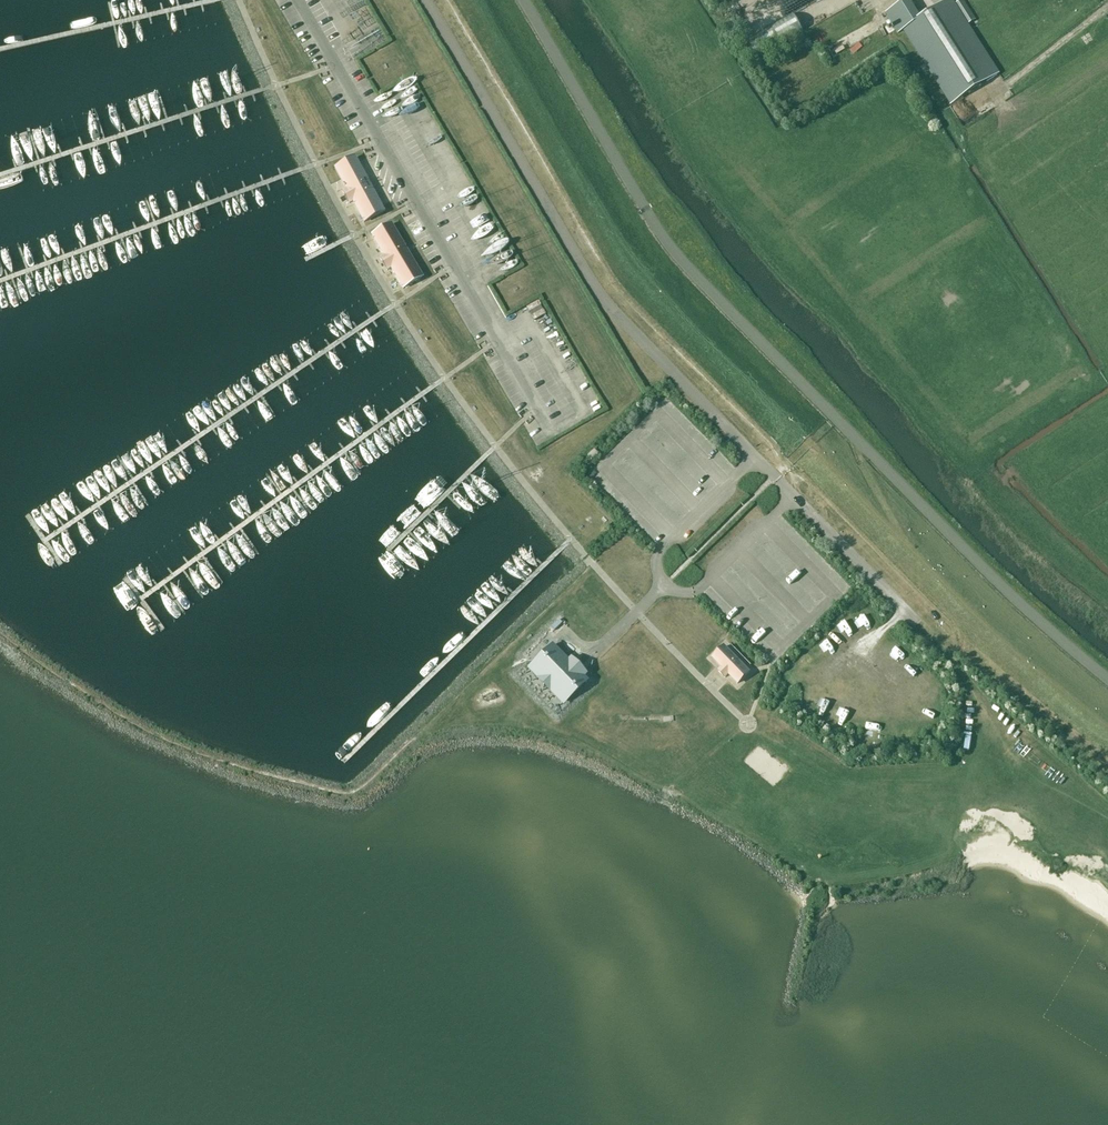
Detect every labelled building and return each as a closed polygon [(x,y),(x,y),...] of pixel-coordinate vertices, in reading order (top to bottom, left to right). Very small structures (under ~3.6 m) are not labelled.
[(761,12),(770,27),(815,0),(780,0),(761,12)] [(999,74),(952,0),(950,0),(920,19),(908,0),(886,15),(898,34),(903,31),(950,105),(999,74)] [(963,0),(961,0),(956,3),(969,23),(975,20),(963,0)] [(361,168),(355,157),(335,168),(346,189),(342,191),(349,203),(353,201),(364,222),(384,211),(378,200),(377,201),(371,191),(373,190),(370,186),(369,187),(367,183),(368,182),(366,178),(365,179),(359,169),(361,168)] [(402,245),(400,242),(396,235),(398,234),(391,224),(372,235),(384,256),(380,258),(387,270),(391,268),(403,288),(423,276),(416,265),(415,266),(411,260),(409,257),(411,256),(408,252),(405,254),(402,250),(406,248),(403,244),(402,245)] [(498,360),(487,365),(495,379),(505,373),(498,360)] [(597,454),(593,450),(587,456),(591,460),(597,454)] [(765,563),(768,571),(774,569),(771,561),(765,563)] [(534,668),(531,665),(540,676),(538,678),(544,684),(547,681),(566,702),(567,701),(565,700),(574,692),(584,681),(586,683),(586,682),(575,670),(578,667),(574,663),(570,659),(566,662),(551,646),(550,646),(553,649),(534,668)] [(728,651),(729,650),(725,646),(713,657),(722,667),(718,670),(725,677),(729,674),(738,683),(750,671),(745,667),(744,668),(728,651)] [(811,659),(803,651),(794,661),(801,668),(811,659)]
